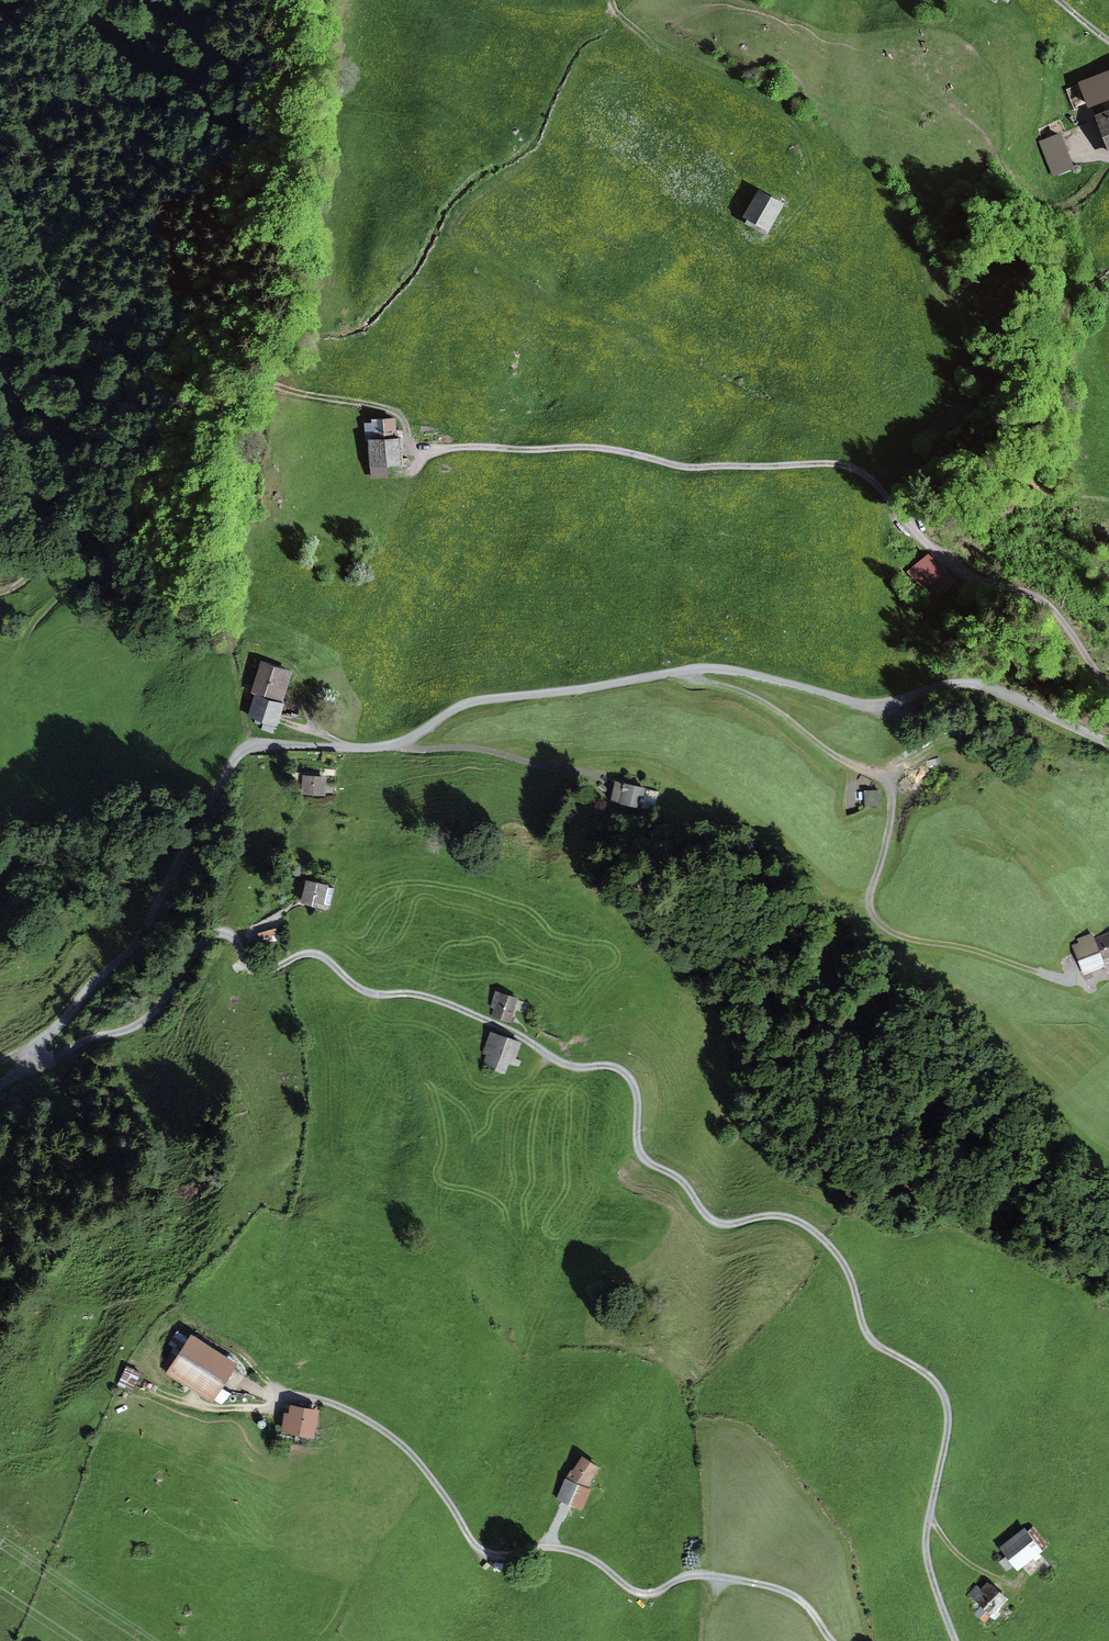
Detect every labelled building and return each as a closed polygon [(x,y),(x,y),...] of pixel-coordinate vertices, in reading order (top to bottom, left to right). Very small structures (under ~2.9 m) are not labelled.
[(1079,82),(1088,107),(1108,99),(1108,70),(1079,82)] [(1098,115),(1108,142),(1108,111),(1098,115)] [(1062,137),(1039,145),(1050,178),(1073,170),(1062,137)] [(787,207),(762,192),(745,218),(770,233),(787,207)] [(395,421),(372,421),(373,466),(404,465),(403,440),(396,440),(395,421)] [(937,598),(959,579),(932,549),(910,568),(937,598)] [(292,673),(264,662),(251,697),(258,699),(251,716),(278,727),(288,703),(281,700),(292,673)] [(326,779),(302,776),(299,795),(323,798),(326,779)] [(651,791),(628,784),(621,806),(643,813),(651,791)] [(880,795),(863,795),(863,813),(880,813),(880,795)] [(328,886),(309,880),(303,903),(323,908),(328,886)] [(1077,946),(1087,974),(1108,966),(1108,934),(1077,946)] [(518,1000),(500,995),(493,1019),(511,1024),(518,1000)] [(520,1047),(494,1037),(482,1069),(509,1078),(520,1047)] [(238,1367),(190,1336),(166,1374),(214,1405),(238,1367)] [(141,1373),(126,1366),(118,1386),(132,1393),(141,1373)] [(320,1413),(287,1407),(282,1433),(314,1439),(320,1413)] [(604,1469),(584,1456),(568,1477),(560,1500),(584,1509),(592,1489),(604,1469)] [(1029,1528),(1002,1549),(1018,1571),(1046,1550),(1029,1528)] [(977,1586),(969,1594),(991,1617),(1010,1598),(993,1582),(983,1592),(977,1586)]
